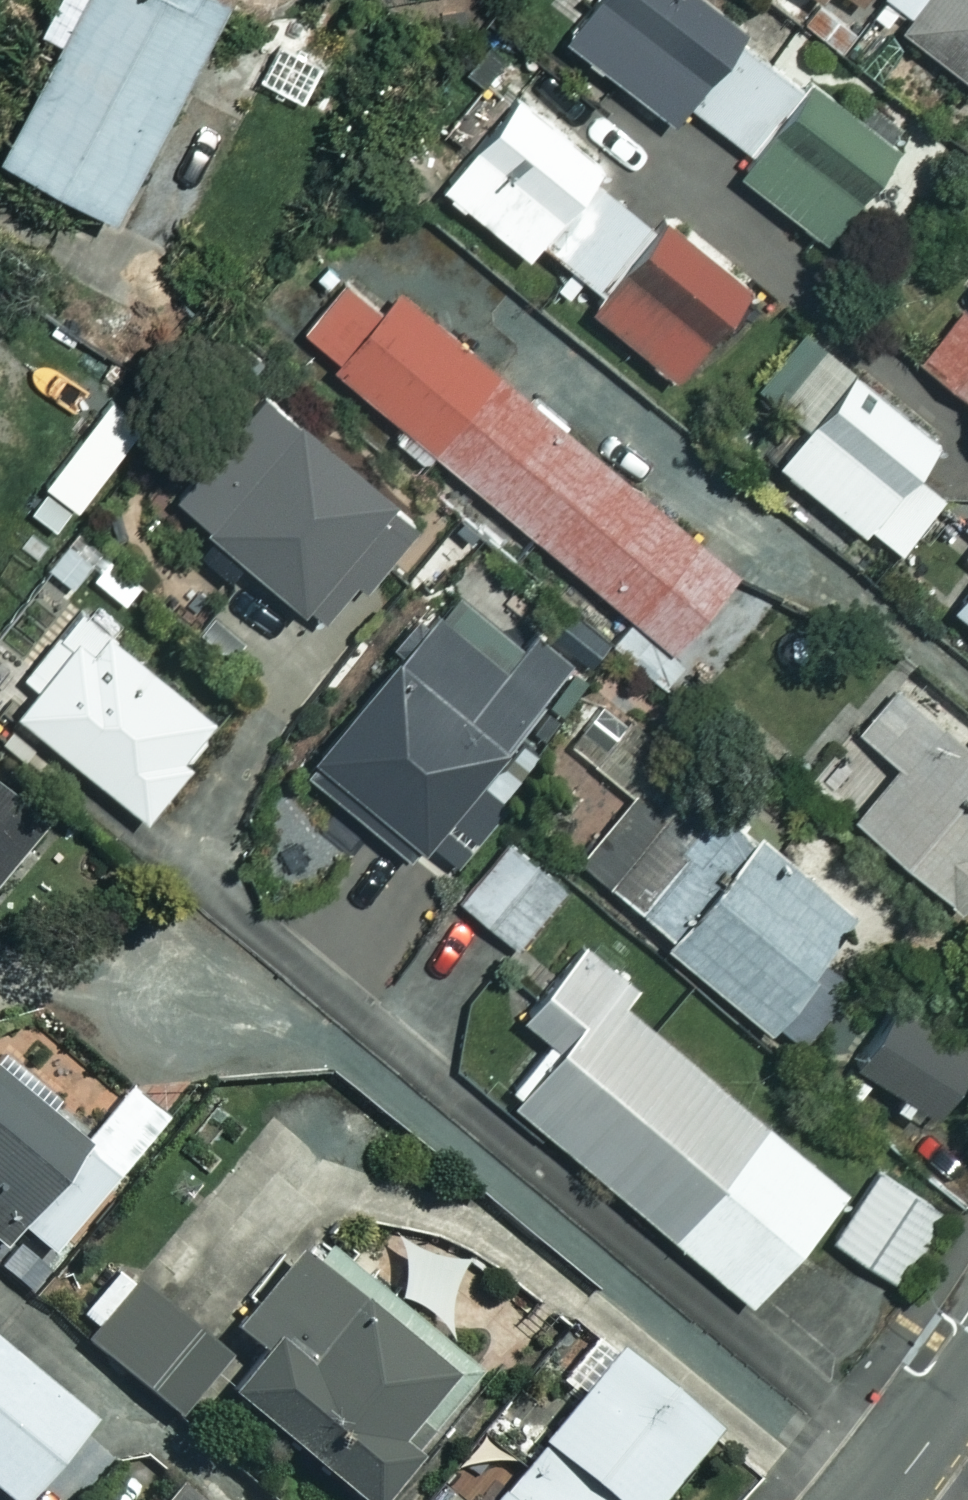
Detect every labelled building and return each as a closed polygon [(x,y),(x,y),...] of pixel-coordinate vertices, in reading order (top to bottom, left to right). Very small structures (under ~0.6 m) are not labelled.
[(15,157),(133,215),(239,0),(93,0),(15,157)] [(575,45),(685,131),(765,30),(727,0),(610,0),(575,45)] [(867,16),(878,0),(844,0),(867,16)] [(907,26),(967,72),(967,0),(927,0),(907,26)] [(832,78),(748,175),(835,251),(920,154),(832,78)] [(524,95),(448,185),(536,258),(611,169),(524,95)] [(679,208),(590,304),(676,382),(765,286),(679,208)] [(358,282),(312,335),(682,651),(747,576),(412,289),(393,312),(358,282)] [(924,364),(967,400),(967,311),(924,364)] [(791,463),(908,553),(967,476),(967,457),(859,374),(791,463)] [(279,383),(184,493),(321,611),(416,502),(279,383)] [(145,426),(96,394),(54,458),(103,490),(145,426)] [(467,591),(316,768),(426,860),(577,683),(467,591)] [(100,616),(27,698),(156,812),(229,730),(100,616)] [(595,679),(551,735),(619,789),(663,732),(595,679)] [(860,820),(953,889),(967,869),(967,736),(897,684),(861,732),(902,763),(860,820)] [(701,784),(620,884),(808,1036),(889,937),(701,784)] [(59,835),(0,786),(0,907),(59,835)] [(561,886),(504,841),(458,899),(515,944),(561,886)] [(563,1041),(518,1096),(764,1297),(856,1186),(635,1005),(650,987),(591,940),(530,1014),(563,1041)] [(869,1062),(947,1108),(967,1074),(967,1031),(909,995),(869,1062)] [(10,1249),(96,1151),(0,1068),(0,1240),(10,1249)] [(888,1171),(842,1241),(909,1285),(955,1215),(888,1171)] [(369,1499),(383,1499),(484,1368),(308,1235),(241,1323),(275,1348),(240,1394),(369,1499)] [(140,1284),(96,1337),(184,1412),(229,1359),(140,1284)] [(24,1499),(25,1499),(98,1414),(0,1332),(0,1480),(24,1499)] [(495,1499),(662,1499),(718,1430),(616,1349),(495,1499)] [(179,1474),(157,1499),(211,1499),(179,1474)]
